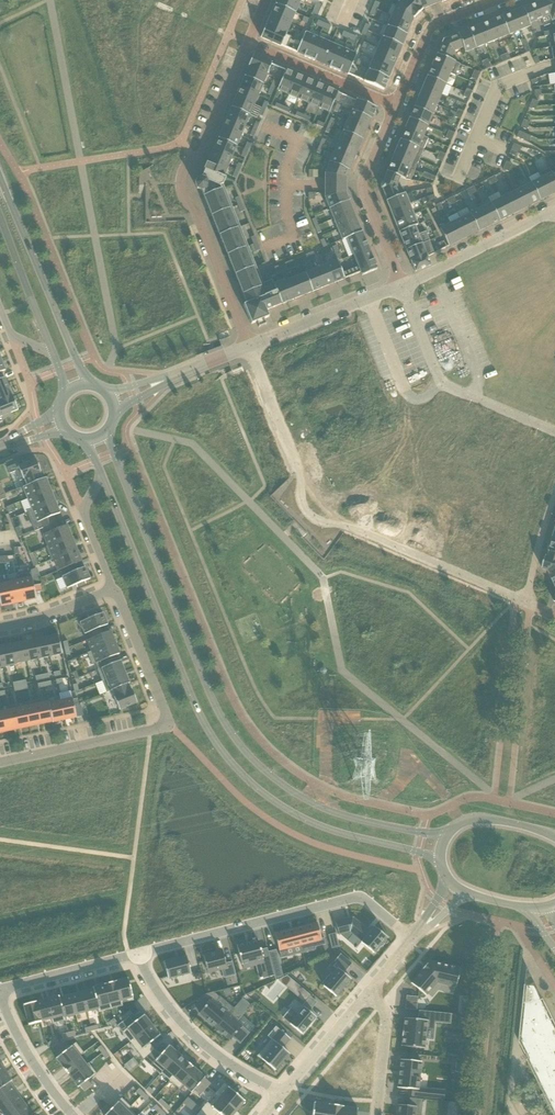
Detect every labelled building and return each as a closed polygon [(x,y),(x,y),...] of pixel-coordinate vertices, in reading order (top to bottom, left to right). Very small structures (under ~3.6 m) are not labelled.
[(275,4),(295,13),(299,2),(304,4),(295,0),(277,0),(275,4)] [(399,3),(414,18),(422,10),(412,0),(402,0),(399,3)] [(422,10),(422,9),(429,6),(441,2),(447,0),(412,0),(422,10)] [(543,1),(544,1),(549,15),(549,16),(551,21),(554,20),(554,0),(543,0),(543,1)] [(530,24),(549,16),(549,15),(544,1),(543,1),(523,8),(523,9),(529,24),(529,23),(530,24)] [(391,3),(387,14),(410,24),(413,18),(414,18),(399,3),(396,6),(391,3)] [(275,4),(271,15),(290,24),(295,13),(275,4)] [(529,24),(523,9),(523,8),(513,12),(520,30),(530,26),(529,24),(530,24),(529,23),(529,24)] [(520,30),(513,12),(502,16),(502,17),(501,17),(508,34),(509,34),(509,35),(520,30)] [(383,24),(382,24),(406,35),(407,34),(406,34),(410,24),(387,14),(387,15),(389,16),(385,25),(383,24)] [(266,25),(265,26),(291,37),(291,36),(286,34),(290,24),(271,15),(266,26),(266,25)] [(508,34),(501,17),(502,17),(502,16),(490,21),(498,39),(509,35),(509,34),(508,34)] [(498,39),(490,21),(479,25),(487,44),(498,39)] [(382,24),(378,35),(402,46),(406,35),(382,24)] [(487,44),(479,25),(468,30),(475,48),(487,44)] [(265,26),(261,37),(281,46),(281,45),(286,47),(291,37),(265,26)] [(475,48),(468,30),(458,34),(458,35),(463,47),(465,52),(475,48)] [(297,51),(296,52),(305,56),(304,56),(309,59),(318,38),(305,32),(299,46),(297,51)] [(378,35),(377,36),(382,38),(378,48),(397,57),(397,56),(402,46),(378,35)] [(463,47),(458,35),(447,39),(447,38),(443,40),(441,44),(442,44),(437,54),(438,55),(449,60),(450,60),(454,51),(463,47)] [(318,38),(309,59),(314,61),(315,60),(322,63),(331,43),(318,38)] [(331,43),(322,63),(330,67),(335,69),(343,49),(331,43)] [(378,48),(373,59),(393,68),(397,57),(378,48)] [(343,49),(335,69),(340,72),(340,71),(348,74),(351,68),(353,63),(357,54),(355,54),(343,49)] [(460,64),(450,60),(449,60),(438,55),(437,54),(432,65),(455,75),(460,64)] [(267,74),(271,64),(272,63),(253,55),(250,61),(249,65),(248,66),(267,74)] [(366,69),(388,79),(389,78),(388,78),(392,68),(393,68),(373,59),(369,70),(366,69)] [(445,84),(450,74),(455,76),(455,75),(432,65),(427,77),(428,76),(445,84)] [(263,84),(267,74),(248,66),(249,66),(245,76),(263,84)] [(366,69),(362,79),(364,80),(364,81),(384,90),(388,79),(366,69)] [(288,94),(296,74),(286,70),(277,90),(288,94)] [(298,99),(307,79),(296,74),(288,94),(298,99)] [(258,94),(263,84),(245,76),(240,87),(258,94)] [(441,94),(445,84),(428,76),(427,77),(423,86),(441,94)] [(308,103),(317,83),(307,79),(298,99),(308,103)] [(319,108),(327,88),(317,83),(308,103),(319,108)] [(437,105),(441,94),(423,86),(418,97),(437,105)] [(254,105),(258,94),(240,87),(236,97),(254,105)] [(338,92),(327,88),(319,108),(329,112),(335,100),(338,93),(338,92)] [(250,115),(254,105),(236,97),(231,107),(250,115)] [(432,114),(437,105),(418,97),(414,107),(415,107),(414,107),(432,115),(432,114)] [(372,119),(376,108),(357,99),(352,111),(372,119)] [(245,125),(250,115),(231,107),(227,118),(245,125)] [(427,126),(432,114),(432,115),(414,107),(415,107),(414,107),(409,118),(410,119),(410,118),(427,126)] [(367,129),(371,119),(371,120),(372,119),(352,111),(347,121),(367,129)] [(241,136),(245,125),(227,118),(226,119),(225,122),(223,128),(241,136)] [(423,136),(427,126),(410,118),(410,119),(409,118),(405,129),(428,139),(428,138),(423,136)] [(362,139),(367,129),(347,121),(343,132),(362,139)] [(236,146),(241,136),(223,128),(218,138),(236,146)] [(423,149),(428,139),(405,129),(400,139),(401,139),(401,140),(418,147),(423,149)] [(358,150),(362,139),(343,132),(338,142),(358,150)] [(232,156),(236,146),(218,138),(214,149),(232,156)] [(419,160),(423,149),(418,147),(401,140),(401,139),(400,139),(396,150),(419,160)] [(353,160),(358,150),(338,142),(334,152),(353,160)] [(228,167),(232,156),(214,149),(210,159),(228,167)] [(419,160),(396,150),(391,160),(414,170),(419,160)] [(349,170),(353,160),(334,152),(330,162),(349,170)] [(223,177),(228,167),(210,159),(207,164),(207,163),(204,169),(205,169),(223,177),(223,176),(223,177)] [(414,171),(414,170),(391,160),(387,172),(400,177),(405,179),(410,180),(414,171)] [(346,178),(349,170),(330,162),(325,173),(325,179),(326,179),(326,178),(345,178),(345,179),(346,179),(346,178)] [(552,175),(553,175),(552,175),(549,168),(539,173),(541,178),(550,196),(554,193),(554,180),(552,175)] [(281,304),(282,304),(273,283),(272,279),(272,280),(268,281),(263,283),(256,266),(248,247),(240,227),(232,207),(224,188),(223,184),(226,178),(223,177),(223,176),(223,177),(205,169),(202,177),(197,179),(195,184),(197,189),(201,191),(204,196),(208,207),(209,211),(210,211),(212,216),(219,235),(224,246),(225,250),(227,255),(235,274),(240,288),(247,303),(243,305),(251,324),(256,322),(257,323),(257,322),(263,319),(263,320),(264,320),(264,319),(269,317),(266,310),(281,304)] [(396,186),(400,177),(387,172),(382,183),(381,183),(381,188),(382,188),(387,200),(388,200),(399,196),(399,195),(404,193),(402,188),(398,190),(396,186)] [(541,178),(531,183),(531,184),(531,183),(540,200),(539,200),(540,201),(550,196),(541,178)] [(531,184),(531,183),(521,188),(530,206),(540,201),(539,200),(540,200),(531,183),(531,184)] [(530,206),(521,188),(511,193),(520,211),(530,206)] [(346,193),(346,192),(345,192),(345,193),(326,193),(326,192),(325,192),(325,197),(329,209),(349,201),(346,193)] [(409,204),(405,193),(404,193),(399,195),(399,196),(388,200),(387,200),(386,201),(391,211),(409,204)] [(520,211),(511,193),(501,198),(510,216),(520,211)] [(510,216),(501,198),(491,203),(491,204),(499,221),(500,220),(500,221),(510,216)] [(353,211),(349,201),(329,209),(334,219),(353,211)] [(491,203),(480,209),(489,226),(500,221),(500,220),(499,221),(491,204),(491,203)] [(391,211),(395,222),(413,214),(409,204),(391,211)] [(489,226),(480,209),(470,214),(479,231),(478,231),(489,226)] [(357,221),(353,211),(334,219),(338,229),(357,221)] [(395,222),(399,233),(400,232),(399,232),(414,226),(415,226),(418,225),(413,214),(395,222)] [(470,214),(460,219),(469,236),(478,231),(479,231),(470,214)] [(469,236),(460,219),(450,224),(459,241),(469,236)] [(347,238),(362,232),(362,231),(361,232),(357,221),(338,229),(342,240),(347,238)] [(459,241),(450,224),(439,229),(448,246),(447,246),(448,247),(448,246),(448,247),(459,241)] [(400,232),(399,233),(406,250),(429,241),(429,240),(425,230),(417,233),(415,226),(414,226),(399,232),(400,232)] [(362,232),(347,238),(353,255),(354,256),(369,250),(368,246),(367,245),(366,243),(366,242),(366,241),(362,232)] [(434,253),(429,241),(406,250),(415,272),(430,266),(427,257),(434,253)] [(342,273),(338,261),(337,261),(344,279),(360,272),(362,275),(377,269),(376,267),(377,267),(376,264),(375,261),(374,261),(373,258),(369,250),(354,256),(358,266),(342,273)] [(333,283),(344,279),(337,261),(338,261),(337,260),(326,265),(333,283)] [(326,265),(315,269),(323,287),(333,283),(326,265)] [(305,273),(312,292),(323,287),(315,269),(305,273)] [(302,296),(312,292),(305,273),(295,277),(302,296)] [(292,300),(302,296),(295,277),(284,282),(292,300)] [(292,300),(283,279),(273,283),(282,304),(292,300)] [(12,396),(4,378),(0,379),(0,401),(12,396)] [(0,401),(0,417),(2,416),(3,419),(12,416),(11,413),(18,410),(12,396),(0,401)] [(22,480),(25,486),(42,479),(39,473),(41,472),(36,459),(18,466),(17,464),(8,468),(10,473),(16,471),(20,480),(22,480)] [(45,478),(42,479),(25,486),(23,487),(28,499),(50,490),(45,478)] [(55,501),(50,490),(28,499),(32,510),(27,512),(28,512),(55,501)] [(60,513),(55,501),(28,512),(35,530),(55,523),(52,516),(60,513)] [(57,529),(55,523),(35,530),(35,531),(43,528),(45,534),(44,534),(49,546),(46,547),(71,537),(66,525),(57,529)] [(76,549),(71,537),(46,547),(51,559),(76,549)] [(76,549),(51,559),(51,560),(54,559),(59,570),(81,561),(76,549)] [(542,569),(549,571),(550,573),(554,571),(554,552),(551,551),(550,552),(549,556),(546,556),(542,569)] [(77,570),(74,564),(62,569),(65,575),(63,576),(67,588),(76,584),(77,587),(86,584),(85,581),(90,579),(85,567),(77,570)] [(31,572),(19,575),(24,601),(36,598),(35,593),(42,591),(40,584),(33,586),(31,572)] [(24,601),(19,575),(18,575),(19,580),(9,583),(8,580),(7,580),(12,603),(24,601)] [(7,580),(0,582),(0,604),(0,606),(12,603),(7,580)] [(103,633),(101,627),(107,625),(103,613),(98,615),(97,612),(87,616),(89,618),(80,622),(85,634),(89,632),(91,638),(103,633)] [(87,653),(114,642),(110,631),(103,633),(91,638),(87,640),(92,651),(87,653)] [(50,656),(62,654),(58,635),(46,637),(50,656)] [(46,637),(34,640),(38,659),(50,656),(46,637)] [(34,640),(23,642),(27,661),(38,659),(34,640)] [(23,642),(11,645),(15,664),(27,661),(23,642)] [(115,663),(112,656),(119,654),(114,642),(87,653),(92,665),(96,663),(98,669),(115,663)] [(0,647),(0,650),(4,666),(15,664),(11,645),(0,647)] [(102,681),(125,672),(120,661),(115,663),(98,669),(98,670),(102,681)] [(129,683),(125,672),(102,681),(107,692),(113,690),(128,684),(129,683)] [(137,702),(132,690),(130,690),(128,684),(113,690),(115,696),(114,697),(119,710),(137,702)] [(60,701),(64,720),(76,717),(75,711),(74,707),(74,705),(72,699),(72,698),(60,701)] [(64,720),(60,701),(49,703),(49,702),(48,702),(53,723),(64,720)] [(53,723),(48,702),(37,704),(41,724),(52,721),(52,723),(53,723)] [(41,724),(37,704),(25,707),(29,726),(41,724)] [(83,715),(81,705),(74,707),(75,711),(76,716),(83,715)] [(14,709),(18,729),(29,726),(25,707),(14,709)] [(18,729),(14,709),(2,712),(6,731),(18,729)] [(352,918),(336,922),(339,934),(349,931),(349,932),(350,932),(362,941),(361,942),(374,953),(387,937),(374,927),(369,932),(353,918),(352,918)] [(317,923),(296,928),(300,945),(312,942),(314,947),(326,944),(324,938),(321,938),(317,923)] [(296,928),(275,934),(281,958),(287,956),(285,949),(300,945),(296,928)] [(336,933),(328,935),(332,949),(339,947),(336,933)] [(258,940),(237,946),(242,965),(243,969),(263,964),(267,978),(274,976),(267,948),(261,950),(258,940)] [(222,950),(203,955),(208,973),(221,969),(223,978),(235,975),(232,961),(226,963),(222,950)] [(276,950),(268,952),(275,981),(283,977),(276,950)] [(325,979),(322,983),(324,985),(323,986),(336,997),(351,979),(343,973),(345,970),(346,971),(352,964),(340,954),(334,961),(336,962),(333,966),(337,970),(332,975),(330,973),(328,976),(328,975),(325,979)] [(187,956),(164,962),(168,979),(191,973),(187,956)] [(412,982),(411,983),(426,995),(427,995),(426,995),(437,982),(455,986),(455,987),(456,987),(460,968),(430,961),(428,964),(427,964),(427,963),(422,969),(423,969),(423,970),(412,983),(412,982)] [(128,978),(116,981),(122,1006),(123,1006),(122,1003),(134,1000),(128,978)] [(116,981),(104,984),(111,1009),(122,1006),(116,981)] [(104,984),(93,987),(99,1012),(111,1009),(104,984)] [(543,999),(541,1000),(534,986),(525,986),(526,985),(525,985),(519,1041),(526,1054),(527,1054),(529,1058),(527,1059),(554,1114),(554,1023),(543,999)] [(93,989),(82,992),(87,1012),(98,1009),(99,1012),(93,987),(92,987),(93,989)] [(82,992),(70,995),(75,1015),(87,1012),(82,992)] [(206,994),(198,999),(206,1005),(199,1013),(216,1028),(234,1008),(220,997),(213,992),(206,994)] [(59,996),(58,996),(65,1021),(65,1018),(75,1015),(70,995),(59,998),(59,996)] [(58,996),(47,999),(53,1024),(65,1021),(58,996)] [(290,1009),(283,1017),(290,1023),(290,1024),(301,1034),(316,1017),(309,1011),(317,1002),(310,996),(301,1006),(303,1008),(297,1015),(290,1009)] [(234,1008),(216,1028),(230,1040),(232,1037),(240,1044),(249,1033),(236,1021),(251,1005),(242,998),(234,1008)] [(36,1001),(35,1002),(41,1022),(41,1021),(51,1019),(53,1024),(47,999),(36,1002),(36,1001)] [(35,1002),(23,1005),(29,1025),(41,1022),(35,1002)] [(433,1012),(432,1022),(450,1024),(451,1014),(433,1012)] [(122,1022),(117,1026),(130,1042),(152,1025),(144,1015),(133,1023),(129,1017),(127,1018),(122,1022)] [(402,1027),(401,1036),(402,1037),(401,1046),(425,1049),(425,1039),(427,1020),(418,1019),(404,1018),(403,1027),(402,1027)] [(152,1025),(130,1042),(144,1060),(154,1050),(149,1043),(160,1035),(152,1025)] [(258,1055),(257,1055),(275,1070),(289,1054),(282,1048),(290,1039),(276,1026),(275,1027),(268,1036),(268,1035),(267,1036),(271,1039),(258,1055)] [(58,1046),(53,1050),(58,1056),(56,1058),(63,1068),(83,1052),(76,1043),(69,1047),(65,1041),(58,1046)] [(154,1050),(144,1060),(160,1074),(178,1053),(169,1045),(160,1055),(154,1050)] [(83,1052),(63,1068),(70,1077),(89,1063),(88,1063),(86,1064),(80,1056),(84,1053),(83,1052)] [(178,1053),(160,1074),(161,1073),(170,1080),(187,1061),(178,1053)] [(400,1059),(397,1088),(412,1089),(411,1096),(429,1097),(430,1090),(419,1089),(422,1061),(400,1059)] [(138,1066),(133,1060),(124,1067),(129,1073),(138,1066)] [(187,1061),(170,1080),(179,1088),(196,1069),(187,1061)] [(89,1063),(70,1077),(78,1087),(80,1086),(84,1091),(91,1086),(87,1080),(96,1073),(89,1063)] [(196,1069),(182,1084),(192,1093),(195,1089),(204,1078),(205,1077),(196,1069)] [(0,1075),(0,1088),(12,1080),(5,1071),(0,1075)] [(204,1078),(195,1089),(200,1094),(201,1094),(207,1086),(210,1083),(204,1078)] [(0,1088),(0,1105),(17,1093),(9,1082),(12,1080),(0,1088)] [(224,1083),(216,1093),(236,1111),(245,1101),(224,1083)] [(0,1105),(0,1110),(4,1114),(9,1114),(25,1103),(17,1093),(0,1105)] [(202,1109),(209,1114),(216,1114),(218,1113),(221,1114),(233,1114),(236,1111),(216,1093),(215,1094),(217,1096),(210,1104),(207,1102),(202,1109)] [(187,1097),(182,1103),(187,1107),(192,1101),(187,1097)] [(100,1110),(105,1114),(122,1114),(130,1107),(122,1098),(112,1108),(107,1103),(100,1110)] [(397,1114),(421,1114),(423,1099),(409,1098),(409,1106),(398,1104),(397,1114)] [(312,1114),(327,1114),(329,1104),(322,1103),(314,1102),(312,1114)] [(9,1114),(31,1114),(32,1114),(25,1103),(9,1114)] [(327,1114),(342,1114),(343,1106),(329,1104),(327,1114)] [(342,1114),(357,1114),(357,1109),(349,1107),(343,1106),(342,1114)] [(122,1114),(135,1114),(129,1109),(131,1107),(130,1107),(122,1114)]
